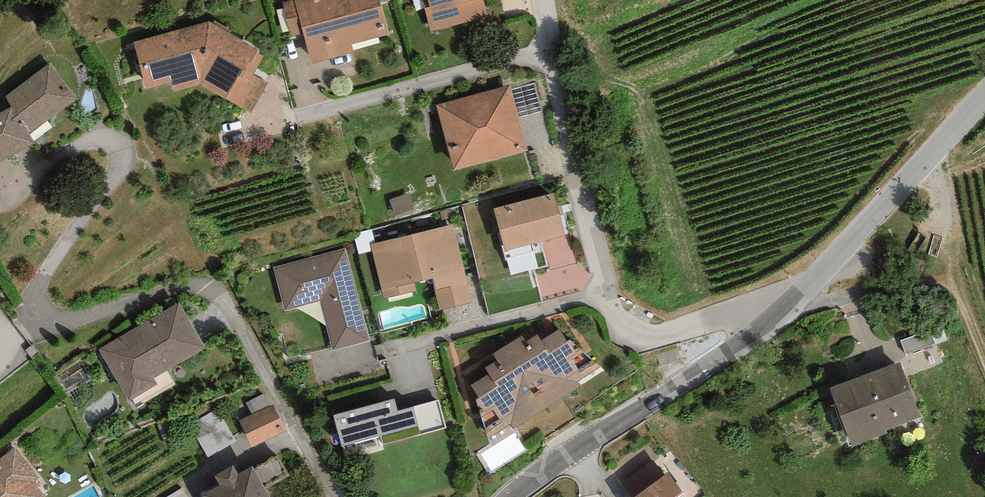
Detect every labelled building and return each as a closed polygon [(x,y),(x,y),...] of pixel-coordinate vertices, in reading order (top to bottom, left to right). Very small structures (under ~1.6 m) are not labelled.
[(280,6),(289,41),(301,38),(309,68),(352,57),(350,49),(386,39),(376,0),(302,0),(280,6)] [(433,31),(487,17),(483,2),(491,0),(425,0),(433,31)] [(204,27),(133,46),(145,91),(171,84),(174,94),(202,86),(253,111),(265,85),(255,75),(265,55),(204,27)] [(76,100),(48,65),(7,97),(16,109),(29,136),(76,100)] [(506,91),(435,108),(451,175),(522,158),(506,91)] [(16,109),(0,116),(0,165),(35,148),(29,136),(16,109)] [(550,197),(489,211),(499,253),(560,239),(550,197)] [(452,227),(368,245),(380,303),(433,292),(437,311),(468,305),(452,227)] [(346,250),(271,268),(281,309),(320,300),(332,350),(367,342),(346,250)] [(206,351),(180,305),(96,352),(127,407),(173,381),(168,372),(206,351)] [(941,363),(929,330),(899,341),(910,373),(941,363)] [(596,372),(552,335),(535,343),(534,339),(520,345),(517,337),(490,359),(494,367),(483,371),(485,381),(469,389),(485,447),(596,372)] [(896,366),(826,393),(849,451),(919,424),(896,366)] [(396,400),(333,416),(345,462),(385,452),(383,447),(450,430),(442,398),(399,409),(396,400)] [(274,408),(239,424),(251,450),(286,434),(274,408)] [(237,443),(218,410),(189,426),(208,459),(237,443)] [(15,450),(0,461),(0,496),(43,496),(34,485),(39,481),(15,450)] [(653,464),(622,486),(630,496),(683,496),(669,478),(665,481),(653,464)] [(204,496),(268,496),(254,472),(239,480),(233,471),(216,480),(221,487),(204,496)]
